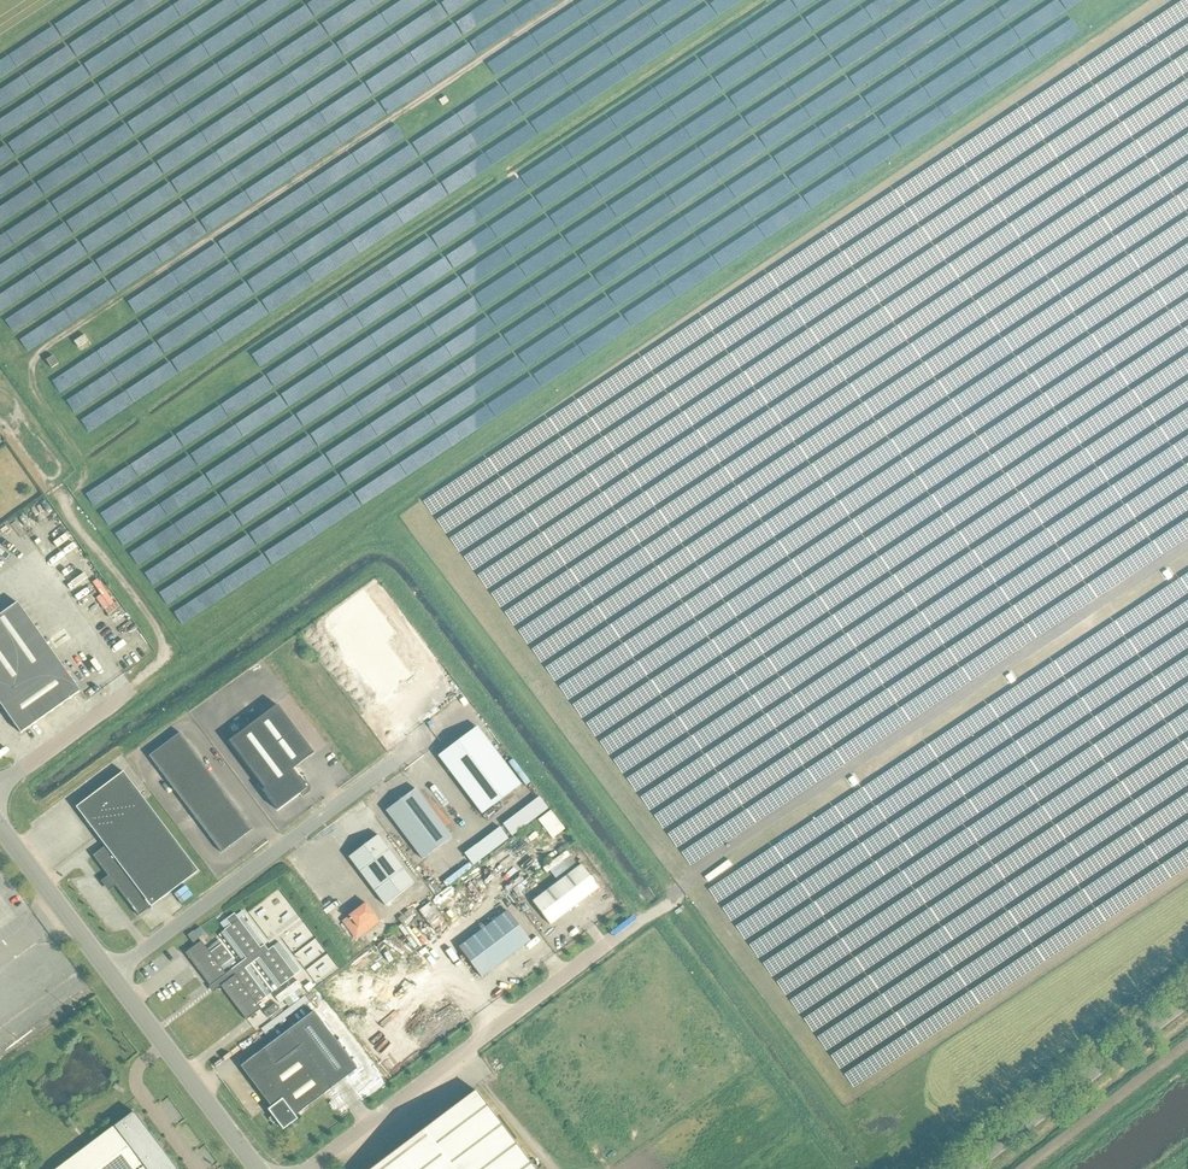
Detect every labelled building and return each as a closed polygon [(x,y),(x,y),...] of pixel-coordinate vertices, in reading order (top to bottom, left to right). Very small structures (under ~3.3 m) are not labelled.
[(292,0),(273,0),(280,9),(292,0)] [(306,4),(313,16),(327,7),(322,0),(313,0),(306,4)] [(468,2),(467,0),(445,0),(440,2),(445,13),(468,2)] [(432,12),(439,20),(444,15),(437,7),(432,12)] [(287,17),(293,28),(310,18),(304,8),(287,17)] [(325,32),(344,24),(339,14),(320,22),(325,32)] [(448,43),(459,36),(453,28),(443,34),(448,43)] [(341,54),(365,41),(359,30),(335,43),(341,54)] [(68,43),(73,54),(88,48),(84,37),(68,43)] [(356,74),(376,62),(369,51),(350,63),(356,74)] [(758,52),(714,75),(721,89),(753,72),(753,74),(766,67),(758,52)] [(106,65),(99,54),(82,64),(90,76),(106,65)] [(340,88),(354,74),(345,65),(331,79),(340,88)] [(535,65),(501,83),(507,94),(541,77),(535,65)] [(62,85),(64,90),(87,79),(82,68),(64,76),(67,83),(62,85)] [(364,84),(364,85),(336,100),(342,111),(393,83),(387,72),(364,84)] [(87,107),(120,83),(112,73),(80,97),(87,107)] [(684,112),(720,93),(713,81),(677,100),(684,112)] [(500,86),(481,98),(488,109),(506,97),(500,86)] [(136,104),(129,92),(111,103),(118,115),(136,104)] [(443,107),(449,102),(445,97),(439,101),(443,107)] [(713,124),(734,110),(726,99),(706,113),(713,124)] [(94,130),(117,116),(110,105),(88,118),(94,130)] [(501,128),(520,116),(514,105),(494,117),(501,128)] [(27,117),(22,110),(18,113),(15,109),(0,118),(0,134),(27,117)] [(141,116),(126,121),(130,133),(145,128),(141,116)] [(710,140),(718,152),(750,130),(741,118),(710,140)] [(6,143),(14,155),(36,141),(28,129),(6,143)] [(430,130),(411,143),(419,155),(438,142),(430,130)] [(147,153),(160,145),(154,135),(141,143),(147,153)] [(390,198),(473,152),(466,140),(458,145),(458,158),(456,154),(450,157),(447,153),(445,153),(378,190),(383,190),(383,197),(380,193),(368,199),(362,199),(362,218),(368,218),(368,214),(375,210),(372,203),(379,199),(391,199),(395,206),(400,203),(409,198),(390,198)] [(122,155),(129,166),(145,156),(139,145),(122,155)] [(382,159),(389,172),(416,158),(410,145),(382,159)] [(0,150),(0,167),(13,160),(6,147),(0,150)] [(28,175),(44,164),(36,153),(21,164),(28,175)] [(527,188),(564,165),(556,153),(520,176),(527,188)] [(27,178),(19,165),(0,177),(0,194),(27,178)] [(36,182),(42,193),(58,185),(52,173),(36,182)] [(303,322),(250,352),(257,365),(311,335),(303,322)] [(78,349),(88,341),(85,336),(74,343),(78,349)] [(51,369),(58,364),(53,357),(46,361),(51,369)] [(21,734),(80,692),(17,603),(0,615),(0,708),(2,707),(21,734)] [(400,724),(384,702),(370,713),(386,734),(400,724)] [(262,791),(277,811),(305,790),(305,787),(292,770),(313,754),(277,705),(228,742),(264,789),(262,791)] [(520,785),(477,727),(438,756),(482,815),(520,785)] [(180,733),(149,756),(221,853),(252,830),(180,733)] [(115,885),(138,916),(198,872),(123,772),(76,808),(105,847),(93,856),(109,878),(108,879),(113,886),(115,885)] [(452,838),(415,789),(386,811),(422,860),(452,838)] [(500,823),(509,835),(547,809),(538,796),(500,823)] [(552,839),(565,829),(550,811),(538,821),(552,839)] [(498,828),(461,851),(469,864),(507,841),(498,828)] [(414,884),(377,835),(348,857),(385,906),(414,884)] [(564,858),(554,861),(547,863),(552,878),(568,873),(564,858)] [(598,889),(581,865),(532,902),(550,925),(598,889)] [(374,915),(365,903),(348,916),(348,917),(343,921),(347,926),(352,922),(357,928),(374,915)] [(481,978),(530,941),(508,912),(459,948),(481,978)] [(231,926),(224,931),(246,959),(226,974),(221,968),(233,959),(222,944),(210,953),(201,941),(185,953),(210,987),(213,985),(216,990),(217,990),(221,987),(246,1021),(260,1010),(257,1005),(266,997),(245,969),(259,958),(280,987),(295,976),(273,947),(268,951),(264,945),(260,948),(239,920),(234,914),(226,920),(231,926)] [(197,927),(186,935),(190,942),(202,934),(197,927)] [(311,983),(304,988),(307,992),(314,987),(311,983)] [(314,1012),(240,1067),(271,1108),(268,1110),(273,1117),(270,1119),(273,1123),(276,1121),(283,1130),(297,1119),(295,1116),(357,1069),(314,1012)] [(475,1091),(371,1168),(534,1168),(475,1091)] [(57,1168),(176,1168),(133,1112),(57,1168)]
